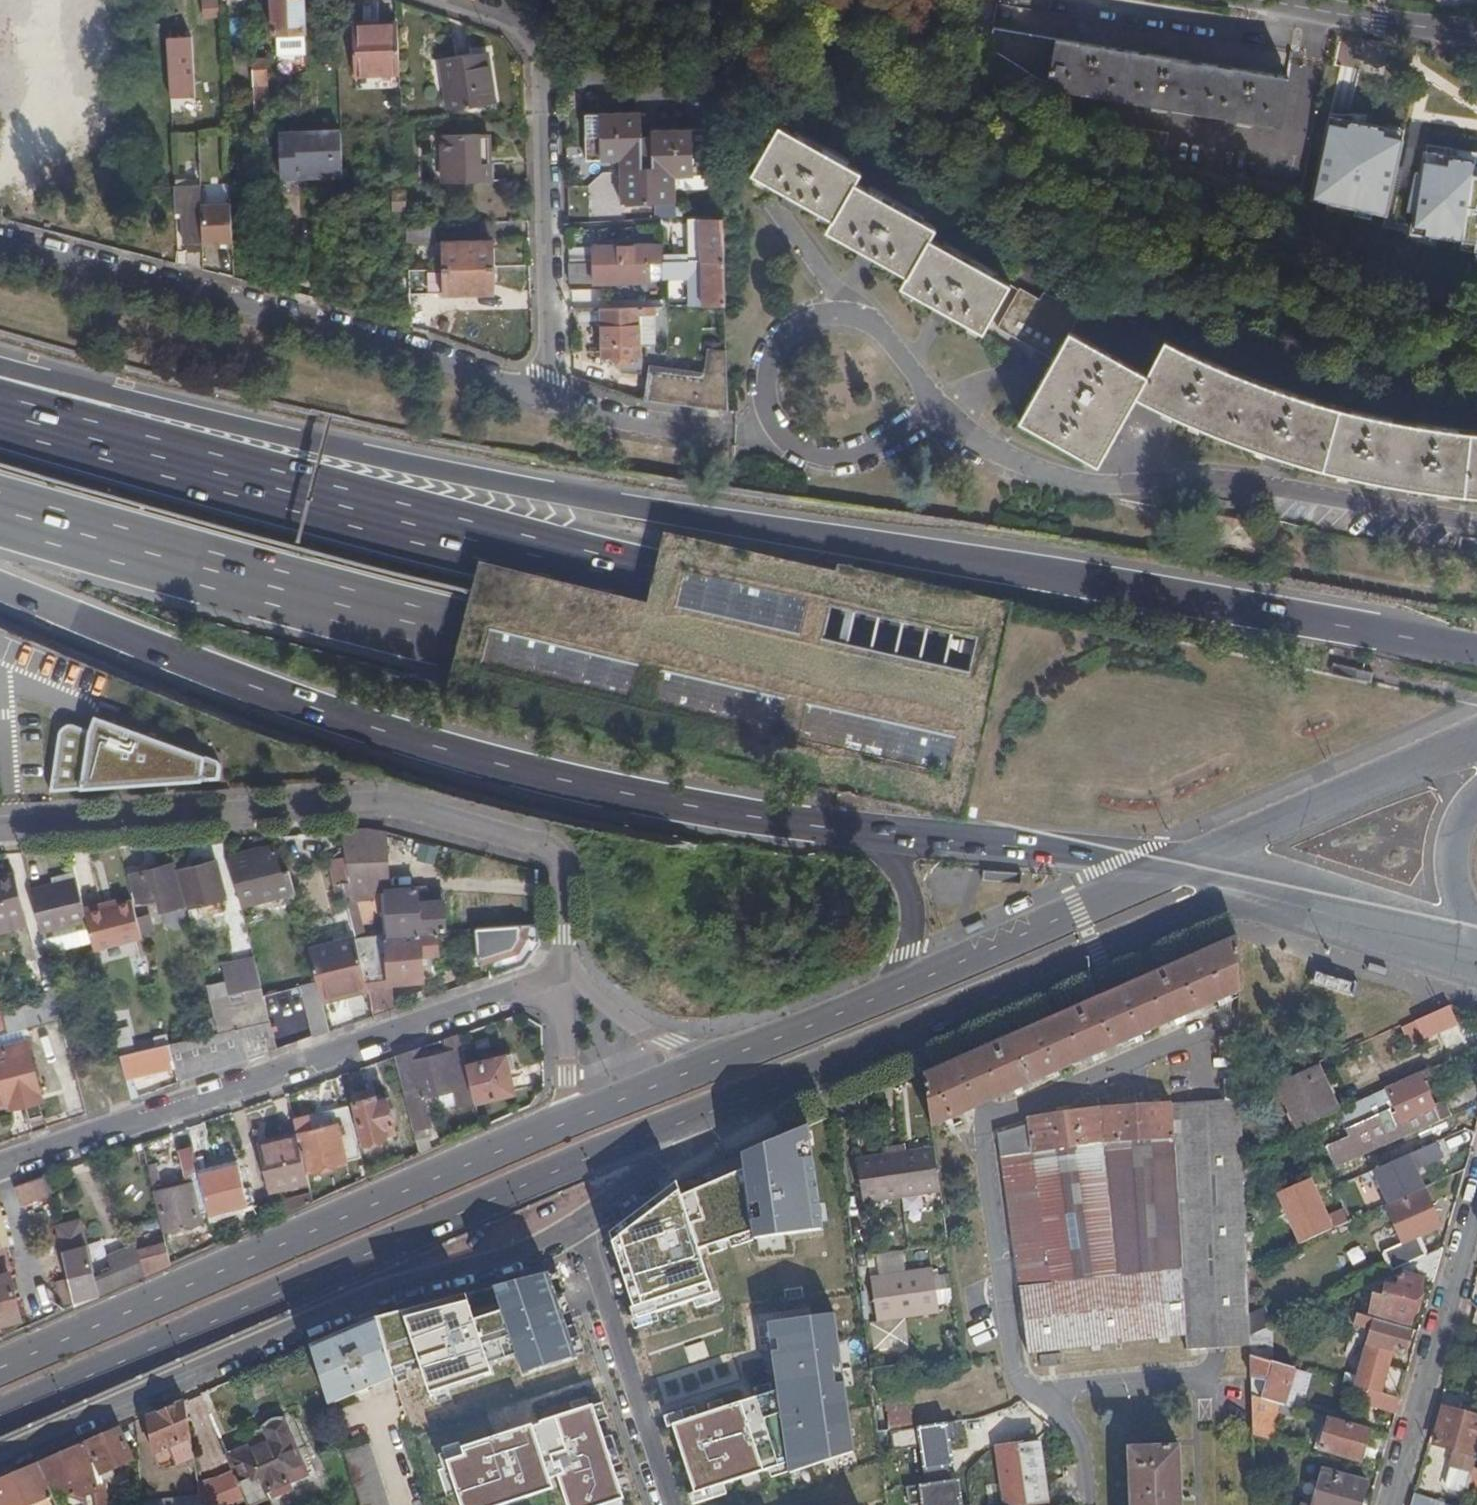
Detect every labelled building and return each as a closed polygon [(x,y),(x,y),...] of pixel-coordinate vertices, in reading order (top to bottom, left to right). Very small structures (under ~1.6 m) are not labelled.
[(274,36),(277,36),(306,35),(305,0),(273,0),(274,36)] [(399,27),(367,28),(368,78),(401,76),(399,27)] [(368,78),(367,28),(353,29),(355,78),(368,78)] [(1289,78),(994,29),(991,45),(1053,88),(1282,126),(1289,78)] [(306,35),(277,36),(278,58),(307,57),(306,35)] [(169,40),(173,100),(196,99),(193,39),(169,40)] [(495,107),(487,56),(442,62),(449,113),(495,107)] [(267,62),(253,62),(255,116),(269,115),(267,62)] [(12,72),(3,71),(2,78),(11,79),(12,72)] [(1448,155),(1447,163),(1461,164),(1467,97),(1427,93),(1421,153),(1441,155),(1448,155)] [(255,116),(255,129),(270,128),(269,115),(255,116)] [(654,134),(655,141),(655,171),(646,171),(645,141),(644,116),(588,117),(589,164),(623,163),(624,207),(678,206),(678,180),(711,179),(710,133),(654,134)] [(779,128),(769,147),(753,178),(786,197),(781,207),(795,215),(800,205),(833,224),(827,233),(862,253),(857,263),(869,271),(876,261),(908,280),(902,289),(937,309),(932,318),(945,325),(950,316),(985,336),(1012,288),(931,241),(937,232),(856,185),(861,176),(862,174),(779,128)] [(1170,133),(1144,129),(1142,144),(1167,148),(1170,133)] [(310,136),(312,180),(344,179),(343,135),(310,136)] [(280,137),(282,181),(312,180),(310,136),(280,137)] [(482,172),(482,138),(443,139),(444,187),(492,186),(492,172),(482,172)] [(491,138),(482,138),(482,172),(492,172),(491,138)] [(655,171),(655,141),(645,141),(646,171),(655,171)] [(1326,151),(1311,147),(1303,181),(1319,184),(1326,151)] [(198,248),(199,254),(199,256),(205,255),(204,248),(202,207),(201,186),(182,188),(186,248),(198,248)] [(1383,265),(1390,244),(1398,227),(1392,225),(1323,199),(1316,218),(1363,237),(1356,255),(1383,265)] [(233,205),(202,207),(204,248),(235,246),(233,205)] [(706,309),(728,309),(725,221),(692,222),(694,265),(705,265),(706,309)] [(437,245),(437,226),(409,227),(409,245),(437,245)] [(443,271),(496,270),(496,252),(479,251),(479,246),(443,246),(443,271)] [(571,265),(572,287),(654,285),(654,284),(654,266),(660,266),(660,273),(665,273),(665,280),(695,279),(694,265),(675,265),(674,249),(597,248),(597,266),(575,266),(575,265),(571,265)] [(654,266),(654,284),(665,284),(665,280),(665,273),(660,273),(660,266),(654,266)] [(496,288),(496,270),(443,271),(443,292),(444,293),(480,293),(479,288),(496,288)] [(411,272),(411,299),(444,299),(444,293),(443,292),(443,271),(411,272)] [(1460,433),(1415,426),(1414,432),(1391,428),(1392,422),(1358,415),(1320,405),(1289,396),(1259,386),(1215,368),(1189,354),(1187,360),(1165,349),(1150,379),(1072,335),(1081,317),(1046,297),(1042,303),(1022,292),(1000,332),(1055,364),(1022,425),(1102,469),(1138,401),(1190,425),(1231,444),(1266,456),(1263,466),(1278,471),(1281,461),(1319,471),(1357,480),(1391,488),(1446,496),(1476,500),(1476,434),(1460,433)] [(642,310),(603,311),(604,361),(643,361),(642,310)] [(653,375),(649,402),(722,411),(724,384),(653,375)] [(377,831),(343,833),(348,858),(352,884),(387,882),(385,853),(390,852),(388,833),(377,831)] [(297,895),(292,874),(282,876),(277,853),(252,859),(251,855),(231,860),(241,899),(259,894),(262,904),(297,895)] [(352,884),(348,858),(333,860),(338,886),(345,885),(352,884)] [(218,863),(181,872),(191,909),(203,905),(203,909),(200,910),(203,919),(221,914),(217,902),(227,900),(218,863)] [(189,907),(179,866),(134,876),(141,903),(160,898),(161,899),(165,912),(189,907)] [(81,885),(78,876),(54,881),(56,888),(56,890),(81,885)] [(0,881),(0,922),(27,915),(18,877),(0,881)] [(387,882),(352,884),(345,885),(349,899),(357,899),(356,895),(388,893),(388,891),(387,882)] [(56,888),(34,892),(44,935),(90,923),(87,910),(81,885),(56,890),(56,888)] [(341,902),(349,900),(349,899),(345,885),(338,886),(341,902)] [(388,891),(388,893),(392,935),(439,933),(447,932),(446,903),(421,905),(420,896),(420,890),(388,891)] [(259,894),(241,899),(243,908),(262,904),(259,894)] [(445,895),(420,896),(421,905),(446,903),(445,895)] [(145,940),(135,903),(120,906),(110,909),(109,905),(87,910),(90,923),(95,945),(97,952),(145,940)] [(0,922),(0,934),(30,926),(27,915),(0,922)] [(90,923),(44,935),(49,956),(95,945),(90,923)] [(542,946),(542,927),(485,930),(486,960),(488,960),(488,967),(496,967),(496,978),(527,967),(542,946)] [(392,935),(358,938),(369,983),(393,982),(424,981),(423,956),(440,956),(439,933),(392,935)] [(369,983),(358,938),(311,950),(320,984),(324,999),(370,987),(369,983)] [(1240,996),(1239,941),(1200,958),(1164,974),(1125,991),(1038,1029),(968,1060),(940,1072),(925,1079),(933,1130),(1240,996)] [(272,1023),(256,962),(225,968),(232,997),(239,996),(244,1014),(217,1020),(220,1035),(272,1023)] [(393,982),(369,983),(370,987),(372,994),(373,997),(393,996),(393,982)] [(324,999),(320,984),(302,988),(309,1013),(327,1009),(326,1006),(324,999)] [(372,994),(370,987),(324,999),(326,1006),(372,994)] [(11,1035),(6,1014),(0,991),(0,1038),(11,1035)] [(232,997),(212,1002),(217,1020),(244,1014),(239,996),(232,997)] [(393,1013),(393,996),(373,997),(378,1018),(393,1013)] [(327,1009),(309,1013),(317,1039),(333,1033),(327,1009)] [(1458,1028),(1450,1010),(1404,1031),(1410,1045),(1424,1040),(1426,1041),(1458,1028)] [(273,1022),(272,1023),(279,1052),(281,1051),(273,1022)] [(220,1035),(171,1047),(177,1069),(181,1085),(279,1052),(272,1023),(220,1035)] [(171,1030),(174,1044),(199,1038),(196,1023),(171,1030)] [(133,1027),(117,1031),(124,1058),(139,1054),(133,1027)] [(171,1047),(169,1038),(156,1041),(159,1050),(171,1047)] [(426,1050),(399,1059),(417,1131),(435,1127),(427,1097),(455,1091),(460,1108),(478,1103),(468,1066),(461,1038),(446,1043),(449,1055),(429,1060),(426,1050)] [(1243,1060),(1242,1040),(1221,1041),(1222,1061),(1243,1060)] [(21,1104),(43,1098),(30,1045),(0,1052),(0,1100),(19,1095),(21,1104)] [(171,1047),(159,1050),(139,1054),(124,1058),(129,1079),(177,1069),(171,1047)] [(468,1066),(478,1103),(517,1094),(508,1057),(468,1066)] [(1341,1114),(1321,1068),(1280,1086),(1301,1131),(1341,1114)] [(1435,1109),(1422,1077),(1341,1114),(1352,1140),(1329,1151),(1337,1170),(1444,1123),(1437,1108),(1435,1109)] [(21,1104),(19,1095),(0,1100),(0,1109),(21,1104)] [(368,1144),(390,1139),(388,1127),(397,1125),(398,1125),(391,1098),(380,1101),(379,1096),(358,1102),(368,1144)] [(1246,1156),(1244,1103),(1087,1114),(1030,1122),(1030,1128),(998,1136),(1030,1356),(1188,1338),(1189,1353),(1253,1350),(1252,1339),(1250,1271),(1248,1210),(1246,1156)] [(1445,1105),(1437,1108),(1444,1123),(1451,1120),(1445,1105)] [(340,1126),(300,1136),(301,1138),(309,1172),(366,1159),(352,1108),(336,1112),(340,1126)] [(388,1127),(390,1139),(400,1137),(397,1125),(388,1127)] [(745,1158),(756,1235),(757,1241),(824,1232),(808,1130),(745,1158)] [(309,1172),(301,1138),(261,1148),(272,1193),(312,1183),(309,1172)] [(1372,1159),(1377,1171),(1410,1156),(1405,1143),(1372,1159)] [(942,1195),(936,1152),(859,1162),(865,1206),(942,1195)] [(1390,1207),(1426,1191),(1418,1172),(1410,1156),(1377,1171),(1374,1173),(1390,1207)] [(165,1183),(155,1185),(158,1195),(161,1194),(170,1230),(187,1226),(185,1215),(202,1212),(212,1210),(203,1177),(199,1158),(184,1160),(190,1186),(167,1192),(165,1183)] [(756,1235),(745,1158),(678,1187),(701,1253),(756,1235)] [(162,1166),(151,1168),(155,1185),(165,1183),(162,1166)] [(242,1167),(203,1177),(212,1210),(213,1214),(252,1205),(242,1167)] [(1426,1191),(1436,1186),(1427,1168),(1418,1172),(1426,1191)] [(53,1201),(47,1178),(21,1188),(27,1207),(53,1201)] [(73,1181),(54,1185),(72,1249),(90,1245),(73,1181)] [(701,1253),(678,1187),(612,1237),(640,1321),(715,1296),(701,1253)] [(1406,1268),(1424,1260),(1415,1242),(1443,1229),(1427,1194),(1388,1211),(1405,1247),(1387,1255),(1395,1273),(1406,1268)] [(1333,1219),(1339,1230),(1372,1216),(1367,1204),(1333,1219)] [(0,1210),(0,1277),(12,1274),(5,1249),(9,1248),(0,1210)] [(185,1215),(187,1226),(204,1222),(202,1212),(185,1215)] [(1324,1222),(1330,1235),(1339,1230),(1333,1219),(1324,1222)] [(175,1264),(165,1221),(159,1223),(159,1229),(108,1243),(122,1286),(137,1281),(175,1264)] [(108,1243),(91,1248),(100,1295),(122,1286),(108,1243)] [(91,1248),(66,1254),(74,1306),(100,1295),(91,1248)] [(1435,1285),(1445,1250),(1424,1260),(1406,1268),(1400,1290),(1388,1287),(1386,1298),(1376,1296),(1372,1315),(1413,1326),(1424,1282),(1435,1285)] [(12,1274),(0,1277),(0,1313),(3,1325),(24,1319),(12,1273),(12,1274)] [(941,1315),(935,1273),(873,1282),(880,1324),(941,1315)] [(474,1296),(409,1311),(423,1369),(433,1389),(493,1375),(478,1315),(474,1296)] [(552,1299),(506,1309),(519,1368),(525,1395),(571,1385),(552,1299)] [(506,1309),(478,1315),(493,1375),(519,1368),(506,1309)] [(409,1311),(378,1322),(395,1381),(423,1369),(409,1311)] [(782,1412),(791,1465),(791,1476),(856,1454),(836,1316),(770,1326),(782,1412)] [(1414,1332),(1358,1317),(1355,1329),(1372,1335),(1370,1345),(1369,1348),(1370,1348),(1366,1362),(1357,1389),(1402,1401),(1409,1374),(1391,1369),(1395,1354),(1407,1358),(1414,1332)] [(395,1381),(378,1322),(311,1351),(329,1408),(395,1381)] [(1372,1335),(1355,1329),(1352,1340),(1370,1345),(1372,1335)] [(1064,1367),(1063,1357),(1041,1359),(1042,1370),(1064,1367)] [(1296,1372),(1252,1359),(1253,1398),(1286,1407),(1290,1393),(1296,1372)] [(871,1374),(880,1435),(891,1434),(915,1431),(907,1370),(871,1374)] [(1311,1376),(1296,1372),(1290,1393),(1305,1397),(1311,1376)] [(1397,1416),(1401,1403),(1376,1396),(1372,1409),(1397,1416)] [(1286,1407),(1253,1398),(1255,1439),(1274,1442),(1278,1415),(1296,1419),(1298,1411),(1286,1407)] [(185,1406),(148,1420),(154,1459),(172,1451),(174,1469),(193,1462),(185,1406)] [(610,1412),(551,1432),(578,1492),(583,1504),(639,1504),(610,1412)] [(698,1496),(791,1465),(782,1412),(681,1445),(698,1496)] [(1475,1471),(1476,1462),(1476,1421),(1446,1412),(1436,1446),(1457,1451),(1453,1468),(1449,1487),(1451,1491),(1468,1496),(1474,1474),(1475,1471)] [(1372,1432),(1331,1420),(1322,1453),(1363,1465),(1372,1432)] [(264,1432),(268,1443),(228,1460),(248,1504),(266,1504),(269,1504),(267,1499),(290,1490),(285,1478),(304,1470),(285,1424),(274,1426),(264,1432)] [(891,1434),(894,1453),(921,1449),(926,1487),(907,1490),(909,1503),(930,1500),(930,1504),(954,1504),(951,1483),(952,1483),(948,1456),(952,1455),(951,1445),(959,1443),(956,1424),(915,1431),(891,1434)] [(551,1432),(461,1462),(477,1504),(547,1504),(578,1492),(551,1432)] [(119,1433),(87,1447),(102,1479),(134,1465),(119,1433)] [(86,1448),(39,1469),(48,1488),(83,1500),(94,1497),(99,1494),(96,1484),(86,1448)] [(358,1504),(385,1504),(368,1449),(343,1457),(358,1504)] [(1016,1449),(998,1451),(1006,1504),(1041,1504),(1049,1504),(1041,1450),(1017,1454),(1016,1449)] [(1180,1449),(1130,1450),(1132,1504),(1182,1504),(1180,1449)] [(53,1499),(48,1488),(39,1469),(0,1485),(0,1504),(38,1504),(53,1499)] [(1368,1485),(1323,1473),(1315,1504),(1363,1504),(1368,1485)] [(94,1497),(96,1504),(107,1504),(103,1483),(96,1484),(99,1494),(94,1497)]
